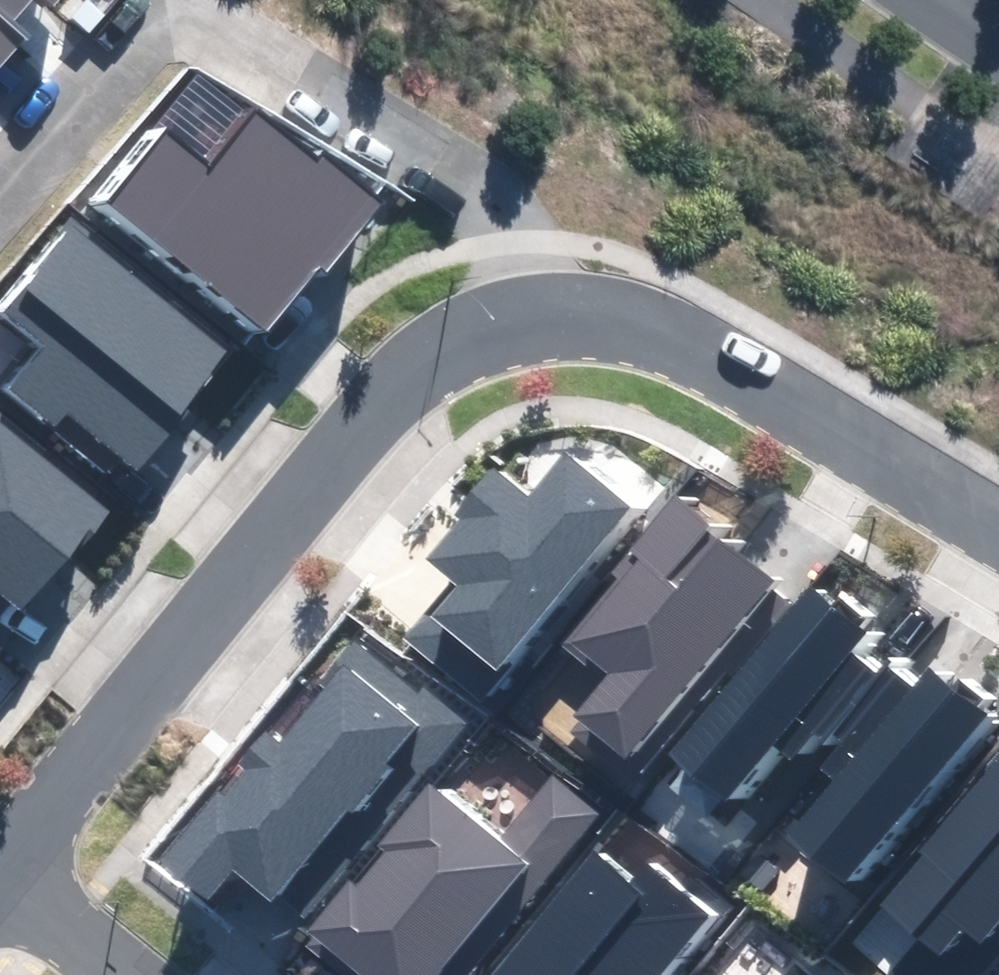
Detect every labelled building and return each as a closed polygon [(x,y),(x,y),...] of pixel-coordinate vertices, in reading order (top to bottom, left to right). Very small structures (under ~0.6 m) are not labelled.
[(32,36),(15,22),(34,0),(0,0),(0,72),(32,36)] [(106,206),(264,334),(319,267),(329,275),(386,205),(324,155),(315,166),(254,116),(214,165),(170,129),(106,206)] [(136,471),(237,350),(80,220),(0,316),(38,348),(6,388),(110,474),(122,459),(136,471)] [(23,608),(74,544),(82,550),(114,510),(0,419),(0,590),(23,608)] [(410,644),(479,699),(632,508),(566,455),(532,498),(492,466),(454,514),(461,519),(428,561),(458,584),(410,644)] [(640,768),(628,758),(773,582),(709,529),(713,524),(678,495),(630,552),(640,559),(568,646),(606,677),(573,717),(585,726),(571,743),(624,787),(640,768)] [(670,750),(727,799),(774,744),(794,762),(873,671),(850,651),(866,632),(813,586),(670,750)] [(234,870),(271,901),(276,895),(306,920),(473,719),(364,629),(318,684),(324,690),(278,745),(264,733),(240,762),(246,767),(223,795),(217,790),(157,862),(207,903),(234,870)] [(787,840),(848,888),(986,712),(930,669),(915,689),(891,671),(817,765),(835,779),(787,840)] [(998,925),(998,765),(852,945),(889,974),(918,939),(941,957),(963,930),(982,946),(998,925)] [(361,974),(465,974),(597,809),(553,774),(500,841),(427,784),(379,845),(387,852),(357,890),(348,883),(307,934),(314,940),(305,950),(336,974),(357,974),(358,973),(361,974)] [(716,916),(683,889),(693,878),(626,822),(498,974),(666,974),(716,916)]
